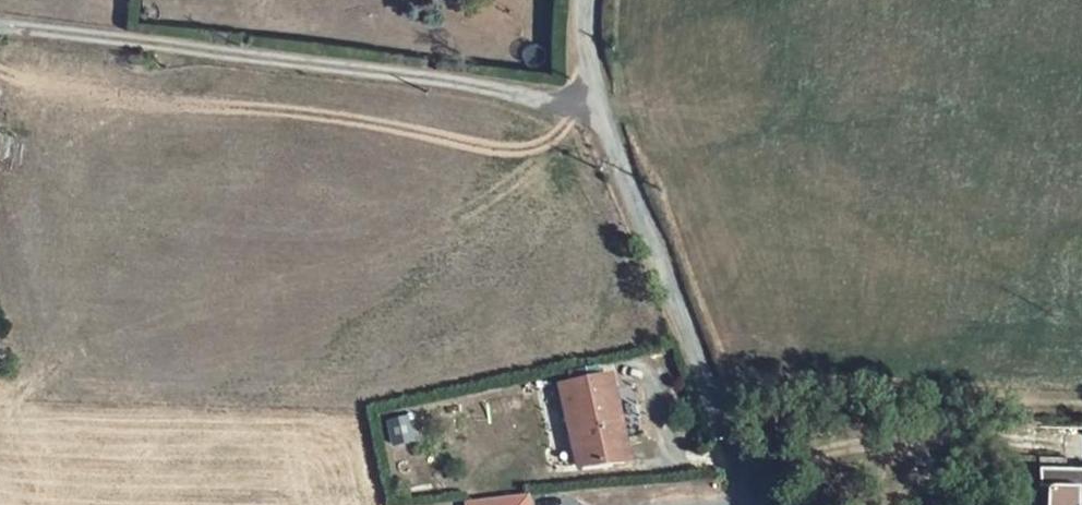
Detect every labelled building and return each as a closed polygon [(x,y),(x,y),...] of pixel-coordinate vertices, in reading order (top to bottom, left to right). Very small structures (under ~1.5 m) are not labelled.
[(568,389),(593,470),(642,458),(618,374),(568,389)] [(464,504),(528,504),(527,494),(464,498),(464,504)]
